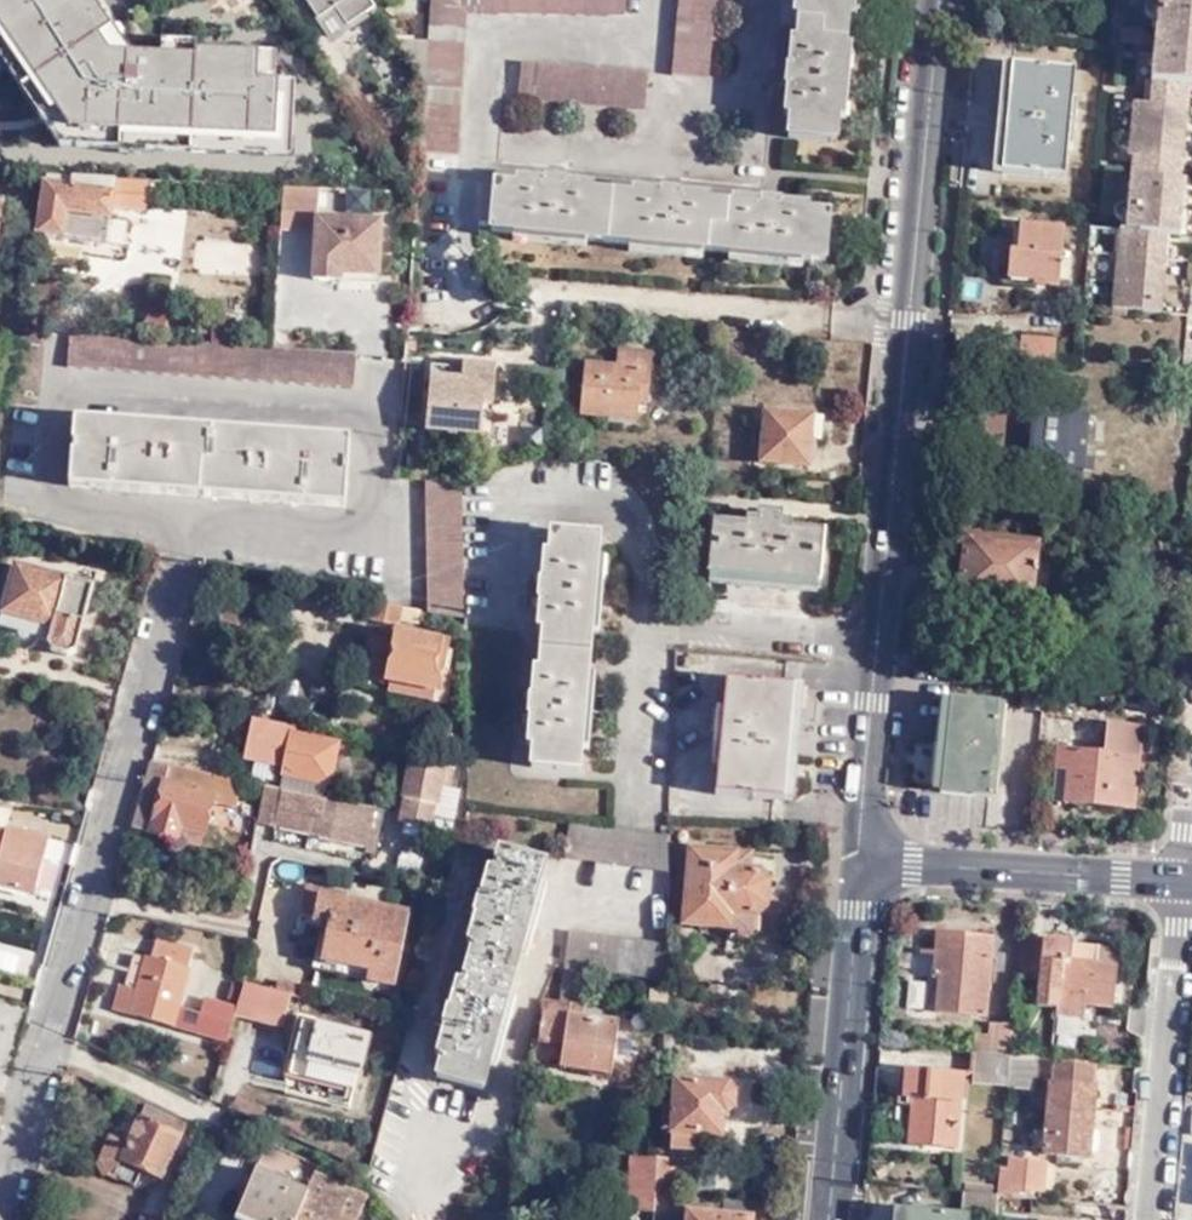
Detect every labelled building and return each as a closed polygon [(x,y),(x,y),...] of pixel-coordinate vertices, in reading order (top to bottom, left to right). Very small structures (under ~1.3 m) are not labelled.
[(104,3),(103,0),(0,0),(0,39),(104,3)] [(319,14),(335,3),(347,20),(375,1),(374,0),(309,0),(319,14)] [(417,154),(455,157),(466,13),(624,15),(624,0),(429,0),(426,41),(423,84),(417,154)] [(669,76),(706,80),(713,0),(677,0),(669,76)] [(792,66),(780,65),(778,88),(789,89),(785,140),(834,145),(847,0),(798,0),(792,66)] [(1158,11),(1165,12),(1164,20),(1162,37),(1170,38),(1168,61),(1160,60),(1154,60),(1151,90),(1190,93),(1191,93),(1191,0),(1159,0),(1158,11)] [(186,27),(168,34),(183,77),(202,69),(199,57),(249,37),(235,3),(184,22),(186,27)] [(1152,36),(1162,37),(1164,20),(1152,19),(1152,36)] [(1162,37),(1160,60),(1168,61),(1170,38),(1162,37)] [(423,84),(426,41),(394,39),(423,84)] [(257,69),(274,68),(274,44),(256,44),(257,69)] [(646,74),(520,62),(516,99),(643,110),(646,74)] [(1072,74),(1011,68),(1002,177),(1063,182),(1065,154),(1072,154),(1076,106),(1070,105),(1072,74)] [(288,83),(247,100),(254,117),(249,120),(264,156),(316,132),(301,97),(295,99),(288,83)] [(1188,113),(1190,93),(1151,90),(1146,89),(1143,109),(1188,113)] [(1187,129),(1188,113),(1143,109),(1133,108),(1128,163),(1134,164),(1183,169),(1185,153),(1173,151),(1175,141),(1176,128),(1187,129)] [(1186,142),(1187,129),(1176,128),(1175,141),(1186,142)] [(1186,142),(1175,141),(1173,151),(1185,153),(1186,142)] [(1134,164),(1132,184),(1182,189),(1183,169),(1134,164)] [(148,181),(47,176),(41,213),(109,222),(111,211),(144,215),(148,181)] [(544,190),(493,185),(488,233),(823,265),(828,217),(778,212),(779,200),(761,198),(760,210),(679,202),(680,190),(662,189),(661,201),(561,191),(562,179),(545,177),(544,190)] [(1182,189),(1132,184),(1129,212),(1133,214),(1133,224),(1131,239),(1128,240),(1127,247),(1126,264),(1123,290),(1121,316),(1162,320),(1163,306),(1152,305),(1154,282),(1165,283),(1168,253),(1156,252),(1157,241),(1169,243),(1180,244),(1182,228),(1171,226),(1173,203),(1184,204),(1185,189),(1182,189)] [(337,274),(374,277),(378,222),(315,218),(316,190),(282,188),(278,244),(313,246),(310,281),(336,283),(337,274)] [(1182,228),(1184,204),(1173,203),(1171,226),(1182,228)] [(109,222),(41,213),(39,236),(105,247),(109,222)] [(1124,223),(1122,239),(1128,240),(1131,239),(1133,224),(1124,223)] [(1065,233),(1021,228),(1019,249),(1002,249),(999,281),(1034,285),(1034,289),(1059,292),(1060,283),(1070,284),(1072,268),(1061,266),(1065,233)] [(1121,239),(1119,264),(1126,264),(1127,247),(1128,240),(1122,239),(1121,239)] [(1168,253),(1169,243),(1157,241),(1156,252),(1168,253)] [(1119,264),(1116,289),(1123,290),(1126,264),(1119,264)] [(373,285),(374,277),(337,274),(336,283),(373,285)] [(1163,306),(1165,283),(1154,282),(1152,305),(1163,306)] [(1114,315),(1121,316),(1123,290),(1116,289),(1114,315)] [(212,341),(236,339),(235,320),(211,322),(212,341)] [(271,352),(68,338),(66,371),(353,390),(355,357),(271,352)] [(1020,342),(1017,363),(1053,367),(1055,346),(1020,342)] [(616,370),(584,367),(579,419),(634,424),(638,394),(646,395),(650,357),(617,354),(616,370)] [(433,383),(428,383),(424,435),(479,440),(482,411),(491,411),(494,372),(462,369),(460,385),(451,385),(452,371),(434,371),(433,383)] [(822,420),(765,414),(759,464),(806,468),(809,443),(820,444),(822,420)] [(1031,468),(1064,472),(1069,419),(1037,416),(1031,468)] [(1089,421),(1069,419),(1064,472),(1063,486),(1082,488),(1083,476),(1092,476),(1094,464),(1084,463),(1086,448),(1089,421)] [(349,439),(75,422),(70,490),(344,508),(349,439)] [(1095,449),(1086,448),(1084,463),(1094,464),(1095,449)] [(460,488),(425,482),(427,617),(464,623),(460,488)] [(755,528),(710,524),(706,575),(817,586),(822,535),(775,530),(776,516),(757,514),(755,528)] [(600,540),(551,536),(546,586),(535,585),(534,602),(546,603),(537,702),(524,702),(523,718),(535,719),(531,771),(579,775),(600,540)] [(1037,547),(965,539),(959,598),(1030,606),(1037,547)] [(17,572),(4,620),(56,632),(52,647),(51,651),(56,658),(70,662),(78,655),(97,582),(79,578),(77,582),(71,581),(71,585),(17,572)] [(814,609),(815,586),(785,584),(784,607),(814,609)] [(398,631),(403,612),(373,605),(368,625),(398,631)] [(56,632),(4,620),(0,633),(52,647),(56,632)] [(436,698),(434,708),(446,710),(453,676),(447,674),(451,659),(445,657),(446,649),(371,634),(359,692),(387,699),(390,688),(436,698)] [(786,807),(795,690),(725,685),(723,715),(719,769),(716,800),(786,807)] [(387,699),(434,708),(436,698),(390,688),(387,699)] [(804,691),(795,690),(786,807),(794,807),(804,691)] [(998,707),(950,702),(940,796),(988,801),(993,764),(996,764),(997,746),(994,745),(998,707)] [(719,769),(723,715),(715,716),(711,769),(719,769)] [(302,731),(262,722),(254,720),(244,760),(286,770),(285,778),(330,789),(331,784),(339,749),(335,748),(337,741),(302,734),(302,731)] [(1068,771),(1065,804),(1134,810),(1142,732),(1105,727),(1102,756),(1055,751),(1054,769),(1068,771)] [(348,753),(339,749),(331,784),(340,787),(348,753)] [(452,774),(412,763),(398,826),(445,837),(456,796),(447,794),(452,774)] [(231,786),(151,766),(133,830),(151,833),(150,837),(178,844),(182,831),(205,837),(214,805),(237,810),(243,783),(232,780),(231,786)] [(1051,802),(1065,804),(1068,771),(1054,769),(1051,802)] [(384,814),(326,801),(264,788),(255,825),(310,837),(375,851),(384,814)] [(202,850),(205,837),(182,831),(178,844),(202,850)] [(6,832),(0,857),(0,890),(33,898),(47,841),(6,832)] [(544,861),(498,849),(487,895),(471,891),(466,909),(481,913),(458,1009),(440,1005),(435,1023),(446,1025),(452,1028),(441,1073),(484,1085),(500,1026),(544,861)] [(732,855),(688,851),(681,926),(749,931),(750,917),(753,918),(765,908),(767,883),(758,872),(732,869),(732,855)] [(349,889),(308,881),(297,925),(327,932),(322,961),(368,972),(367,980),(394,986),(411,905),(348,893),(349,889)] [(563,961),(565,961),(588,965),(667,979),(668,940),(568,924),(563,961)] [(984,1017),(991,938),(936,932),(932,976),(940,977),(936,1013),(984,1017)] [(1017,994),(1038,996),(1041,952),(1042,936),(1022,935),(1021,950),(1017,994)] [(1038,996),(1036,1020),(1054,1021),(1055,1014),(1110,1018),(1115,963),(1116,948),(1095,946),(1094,961),(1069,959),(1069,954),(1070,939),(1042,936),(1041,952),(1038,996)] [(115,1012),(229,1044),(236,1017),(239,1008),(227,1005),(206,998),(201,1015),(180,1009),(196,950),(159,939),(153,958),(150,958),(139,995),(125,991),(122,990),(115,1012)] [(125,991),(139,995),(150,958),(136,954),(125,991)] [(588,965),(565,961),(558,997),(552,996),(547,1027),(546,1039),(539,1038),(535,1060),(611,1072),(619,1020),(569,1011),(572,998),(582,999),(588,965)] [(227,1005),(239,1008),(245,985),(234,982),(227,1005)] [(292,997),(245,985),(239,1008),(236,1017),(283,1029),(292,997)] [(974,1052),(975,1052),(976,1052),(1010,1054),(1012,1036),(1012,1023),(990,1022),(989,1034),(976,1033),(974,1052)] [(367,1040),(303,1024),(286,1092),(348,1109),(367,1040)] [(1008,1073),(1010,1054),(976,1052),(975,1052),(974,1071),(1008,1073)] [(1036,1057),(1010,1054),(1008,1073),(1007,1087),(1033,1089),(1036,1057)] [(1053,1058),(1052,1058),(1050,1083),(1048,1082),(1045,1119),(1033,1118),(1031,1145),(1042,1147),(1042,1152),(1087,1157),(1094,1085),(1091,1085),(1094,1062),(1093,1062),(1053,1058)] [(963,1076),(907,1070),(904,1099),(912,1099),(909,1144),(956,1149),(963,1076)] [(1008,1073),(974,1071),(972,1085),(1007,1087),(1008,1073)] [(670,1132),(700,1135),(721,1136),(722,1114),(726,1113),(734,1106),(735,1093),(729,1082),(674,1078),(670,1132)] [(162,1182),(186,1127),(146,1110),(128,1150),(111,1143),(101,1164),(109,1178),(134,1191),(143,1173),(162,1182)] [(699,1149),(700,1135),(670,1132),(670,1146),(699,1149)] [(622,1206),(654,1209),(655,1190),(658,1149),(658,1144),(628,1142),(622,1206)] [(658,1149),(655,1190),(665,1190),(668,1150),(658,1149)] [(314,1178),(316,1170),(263,1150),(235,1219),(298,1219),(314,1178)] [(1046,1161),(1007,1158),(1004,1189),(1043,1193),(1046,1161)] [(314,1178),(298,1219),(359,1219),(367,1199),(314,1178)] [(665,1190),(655,1190),(654,1209),(656,1210),(684,1213),(687,1193),(665,1190)] [(997,1194),(963,1192),(961,1207),(996,1209),(997,1198),(997,1194)] [(755,1215),(756,1199),(690,1193),(688,1219),(754,1219),(755,1215)] [(996,1209),(996,1216),(1021,1218),(1023,1200),(997,1198),(996,1209)] [(900,1208),(899,1219),(960,1219),(961,1214),(900,1208)] [(656,1210),(655,1219),(684,1219),(684,1213),(656,1210)]
